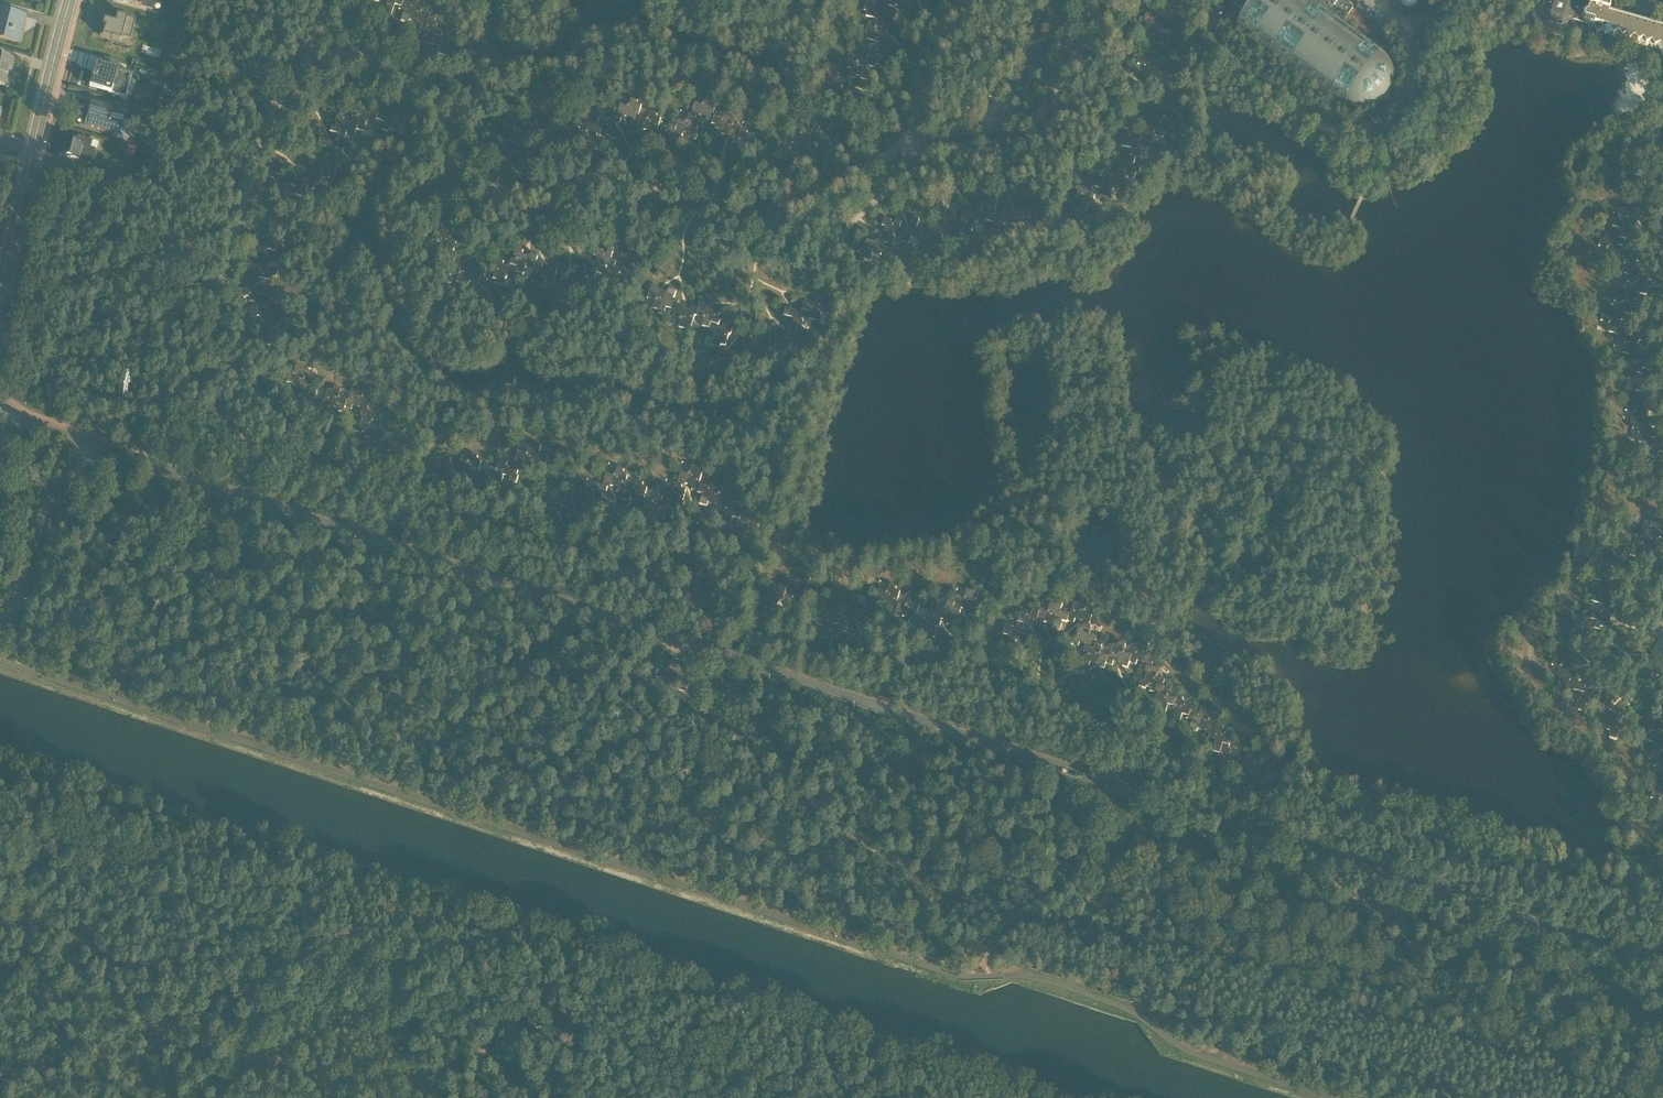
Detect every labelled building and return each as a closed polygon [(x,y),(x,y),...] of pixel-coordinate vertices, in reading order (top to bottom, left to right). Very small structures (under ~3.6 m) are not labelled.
[(115,2),(153,12),(156,0),(116,0),(115,2)] [(371,4),(377,5),(378,1),(386,4),(383,14),(390,16),(393,7),(398,8),(397,11),(404,13),(403,17),(409,19),(408,22),(417,24),(417,27),(420,28),(419,31),(423,33),(426,34),(423,46),(429,48),(428,52),(431,53),(428,64),(435,66),(438,55),(445,57),(447,49),(438,46),(443,30),(433,28),(435,22),(428,20),(429,16),(421,14),(423,6),(417,4),(418,1),(415,0),(412,0),(410,7),(402,4),(403,0),(372,0),(371,4)] [(822,83),(829,85),(827,94),(836,96),(837,92),(840,92),(842,86),(845,86),(847,77),(855,79),(856,77),(860,78),(860,79),(868,81),(870,74),(865,73),(867,66),(869,66),(869,67),(875,69),(875,66),(883,68),(882,70),(886,71),(888,64),(885,63),(887,55),(890,56),(891,48),(886,47),(887,40),(884,39),(885,31),(888,32),(890,24),(884,23),(886,16),(882,15),(884,8),(887,9),(887,6),(894,8),(895,6),(903,8),(901,13),(909,15),(910,7),(909,7),(910,2),(913,3),(914,0),(889,0),(888,1),(886,0),(875,0),(874,6),(865,4),(863,11),(867,12),(865,17),(877,20),(875,29),(866,27),(864,35),(868,36),(867,40),(878,43),(876,53),(867,51),(866,57),(858,55),(856,64),(848,62),(846,69),(838,67),(837,74),(828,72),(827,79),(823,78),(822,83)] [(1337,0),(1227,0),(1246,14),(1236,28),(1343,107),(1352,111),(1367,111),(1380,105),(1388,95),(1392,85),(1393,76),(1388,61),(1381,52),(1383,48),(1377,43),(1374,47),(1365,40),(1367,36),(1355,27),(1351,31),(1343,25),(1346,20),(1368,36),(1374,27),(1359,16),(1362,11),(1357,7),(1354,12),(1352,11),(1354,8),(1349,5),(1347,8),(1337,0)] [(1400,3),(1401,4),(1402,6),(1405,7),(1408,8),(1411,8),(1413,7),(1415,7),(1417,4),(1419,1),(1419,0),(1399,0),(1400,3)] [(1531,13),(1541,32),(1543,29),(1562,35),(1563,38),(1577,30),(1573,22),(1585,25),(1586,24),(1592,26),(1596,33),(1602,31),(1605,36),(1609,33),(1612,39),(1615,37),(1619,41),(1623,39),(1626,44),(1632,42),(1634,46),(1640,44),(1644,49),(1648,46),(1650,50),(1657,49),(1662,61),(1662,29),(1609,14),(1610,8),(1609,7),(1601,5),(1603,0),(1541,0),(1538,12),(1531,13)] [(19,47),(28,17),(0,10),(0,42),(19,47)] [(121,40),(129,42),(135,23),(116,18),(114,25),(104,22),(99,38),(120,44),(121,40)] [(173,50),(165,48),(161,58),(169,61),(173,50)] [(4,88),(8,75),(11,75),(14,63),(0,59),(0,87),(4,88)] [(95,66),(88,89),(123,100),(130,76),(116,72),(118,66),(103,61),(101,68),(95,66)] [(496,146),(493,155),(500,157),(497,168),(504,169),(507,159),(516,161),(517,157),(519,158),(522,147),(531,149),(532,145),(535,146),(536,144),(545,147),(545,144),(552,146),(553,142),(559,144),(559,141),(564,143),(561,153),(569,155),(572,144),(580,146),(579,149),(585,151),(586,147),(590,148),(590,151),(599,153),(601,146),(595,144),(597,137),(599,138),(599,139),(604,140),(605,137),(610,138),(609,140),(616,142),(618,135),(615,134),(617,126),(619,127),(621,120),(624,121),(624,119),(632,121),(630,125),(638,127),(636,133),(643,135),(644,133),(651,134),(649,139),(656,141),(655,146),(664,148),(665,146),(670,148),(669,151),(676,153),(678,147),(677,146),(678,141),(681,142),(683,137),(684,137),(685,135),(690,137),(689,141),(696,143),(698,135),(697,135),(700,123),(695,122),(696,119),(700,120),(700,118),(706,119),(705,123),(711,125),(711,127),(716,128),(715,131),(722,133),(721,136),(729,138),(729,141),(732,142),(731,146),(739,148),(736,159),(744,161),(746,151),(753,153),(755,143),(746,141),(748,134),(741,132),(741,129),(733,127),(735,119),(730,117),(731,114),(725,112),(723,120),(713,117),(716,106),(711,105),(713,101),(705,99),(703,106),(694,104),(691,117),(688,116),(686,124),(678,122),(676,129),(669,127),(667,135),(657,132),(661,120),(656,119),(657,115),(650,114),(648,121),(638,119),(641,107),(637,106),(638,102),(631,100),(628,108),(620,106),(617,118),(608,116),(606,124),(598,122),(596,129),(589,127),(586,136),(583,135),(583,134),(579,133),(580,130),(572,128),(570,134),(560,132),(559,135),(551,132),(553,124),(548,123),(547,126),(541,124),(538,133),(536,133),(536,131),(530,130),(529,133),(523,131),(521,137),(510,134),(506,149),(496,146)] [(91,103),(84,127),(119,137),(126,114),(91,103)] [(270,185),(268,193),(278,196),(275,203),(285,206),(288,195),(303,200),(306,190),(316,193),(320,178),(327,180),(329,174),(333,176),(335,170),(327,168),(330,159),(334,160),(337,151),(343,153),(345,145),(342,144),(344,137),(352,140),(355,132),(361,134),(364,127),(373,129),(375,122),(383,125),(381,132),(387,134),(388,131),(394,133),(396,125),(405,127),(408,115),(400,113),(400,114),(392,111),(391,114),(383,111),(382,114),(376,112),(375,116),(369,114),(369,116),(362,114),(363,111),(355,108),(353,116),(354,116),(354,119),(350,118),(348,127),(341,125),(342,121),(335,118),(333,125),(335,125),(334,130),(330,129),(329,134),(332,135),(330,144),(319,140),(317,148),(327,151),(325,156),(322,155),(320,161),(317,160),(315,167),(312,166),(310,175),(307,174),(306,177),(302,175),(299,184),(288,181),(286,187),(282,186),(281,189),(270,185)] [(63,143),(59,157),(62,157),(61,159),(64,159),(64,158),(90,166),(94,151),(96,152),(98,145),(78,139),(77,141),(73,140),(72,146),(63,143)] [(135,150),(124,148),(122,157),(132,159),(135,150)] [(113,171),(97,166),(93,182),(108,187),(113,171)] [(1247,175),(1233,188),(1237,192),(1251,179),(1247,175)] [(136,186),(118,181),(115,189),(134,195),(136,186)] [(425,191),(423,198),(430,200),(427,210),(442,214),(439,225),(443,226),(440,235),(433,233),(431,243),(441,246),(436,261),(447,264),(445,270),(452,272),(451,274),(459,277),(457,285),(463,287),(461,291),(467,292),(470,284),(480,287),(476,299),(481,300),(480,303),(488,305),(490,298),(498,300),(501,288),(503,288),(506,280),(514,283),(516,275),(523,277),(526,269),(535,272),(531,284),(536,285),(535,289),(543,291),(545,283),(555,285),(551,297),(555,298),(554,302),(562,304),(564,297),(567,298),(568,295),(573,296),(576,286),(584,288),(587,279),(595,282),(596,275),(604,277),(606,269),(614,271),(613,275),(620,277),(622,270),(632,273),(635,264),(628,262),(631,252),(624,249),(620,261),(617,260),(617,259),(612,258),(613,254),(607,252),(606,256),(601,254),(601,253),(596,251),(594,258),(597,259),(595,265),(594,264),(593,266),(588,264),(587,267),(582,266),(583,264),(576,262),(574,270),(577,271),(576,276),(575,275),(573,277),(571,285),(567,283),(566,285),(561,284),(562,279),(556,278),(557,272),(550,270),(549,272),(540,270),(541,266),(536,264),(538,258),(530,256),(527,258),(522,257),(524,253),(516,251),(514,258),(516,259),(515,263),(512,262),(510,270),(503,268),(504,264),(496,262),(494,269),(496,270),(493,281),(497,283),(497,286),(496,286),(495,288),(486,286),(487,281),(481,279),(481,278),(476,277),(477,273),(470,272),(471,269),(462,266),(462,264),(460,263),(461,258),(453,256),(456,245),(454,244),(455,241),(447,238),(450,227),(449,227),(451,220),(461,223),(463,216),(452,213),(454,205),(450,203),(450,202),(440,199),(442,191),(437,189),(436,194),(425,191)] [(1598,247),(1606,250),(1604,258),(1616,262),(1615,263),(1624,266),(1622,273),(1629,275),(1626,283),(1635,286),(1632,295),(1620,291),(1619,296),(1615,295),(1613,302),(1622,305),(1621,309),(1619,314),(1607,311),(1605,316),(1602,315),(1600,322),(1609,324),(1607,333),(1618,337),(1616,344),(1624,346),(1622,354),(1629,356),(1627,363),(1635,365),(1633,373),(1629,371),(1627,379),(1634,381),(1631,392),(1635,393),(1632,401),(1625,399),(1623,405),(1626,406),(1625,412),(1633,414),(1631,421),(1634,422),(1632,430),(1638,431),(1635,442),(1650,446),(1647,456),(1656,458),(1658,451),(1662,453),(1662,446),(1660,445),(1662,436),(1658,435),(1658,433),(1647,430),(1649,422),(1646,421),(1648,415),(1644,414),(1645,412),(1643,412),(1644,407),(1646,398),(1641,397),(1642,394),(1641,393),(1643,388),(1652,390),(1654,383),(1644,380),(1646,372),(1650,373),(1651,367),(1648,366),(1650,359),(1651,359),(1652,355),(1645,353),(1644,357),(1639,356),(1641,347),(1637,346),(1638,342),(1641,343),(1642,336),(1636,334),(1636,335),(1620,331),(1621,326),(1619,326),(1620,321),(1624,322),(1626,315),(1630,316),(1634,301),(1638,302),(1639,296),(1645,298),(1648,288),(1645,287),(1647,282),(1651,283),(1653,275),(1645,273),(1645,275),(1641,274),(1642,271),(1634,269),(1636,262),(1640,263),(1642,257),(1634,255),(1634,256),(1622,252),(1621,258),(1618,257),(1619,252),(1617,251),(1618,246),(1622,247),(1624,241),(1626,241),(1628,234),(1634,235),(1637,224),(1639,224),(1642,215),(1628,211),(1626,219),(1618,217),(1616,223),(1613,222),(1611,228),(1619,230),(1616,240),(1604,236),(1603,241),(1600,240),(1598,247)] [(239,292),(238,298),(250,301),(249,304),(254,305),(254,304),(257,305),(255,312),(250,311),(248,318),(255,320),(256,319),(260,320),(260,324),(267,325),(263,339),(268,340),(266,348),(276,350),(278,341),(286,343),(287,338),(285,337),(287,330),(278,328),(280,320),(273,318),(275,310),(267,308),(269,300),(262,298),(264,291),(256,289),(258,279),(271,283),(272,278),(276,279),(277,272),(268,270),(270,261),(265,260),(267,252),(274,254),(276,249),(272,248),(274,241),(267,239),(269,230),(255,227),(253,235),(255,235),(253,245),(255,246),(254,253),(257,254),(256,259),(257,260),(256,266),(258,266),(256,274),(252,273),(251,279),(245,278),(243,285),(245,286),(244,293),(239,292)] [(651,287),(647,301),(655,303),(653,311),(659,312),(659,316),(664,317),(666,310),(674,312),(672,319),(681,321),(678,330),(685,332),(686,328),(691,330),(694,318),(704,320),(702,329),(709,331),(707,338),(715,340),(713,348),(714,348),(711,362),(719,364),(717,372),(724,374),(725,371),(730,372),(733,360),(744,363),(741,372),(747,373),(748,370),(754,371),(755,364),(764,366),(765,363),(772,365),(774,359),(784,361),(788,346),(798,349),(801,339),(794,338),(797,328),(801,329),(803,319),(809,321),(809,322),(818,324),(821,313),(829,315),(830,307),(820,305),(821,300),(817,299),(815,307),(803,304),(802,311),(797,310),(797,313),(785,310),(784,317),(794,320),(792,326),(790,325),(787,337),(778,334),(777,338),(775,338),(773,349),(764,347),(763,350),(760,350),(759,352),(751,350),(750,352),(743,350),(742,353),(738,352),(737,354),(730,352),(729,355),(721,353),(722,350),(720,350),(721,347),(725,348),(728,337),(730,337),(732,330),(725,328),(724,332),(717,330),(718,327),(718,328),(720,322),(717,321),(718,317),(720,317),(722,310),(715,308),(714,312),(706,310),(707,307),(700,305),(698,311),(691,309),(690,313),(683,311),(683,308),(678,307),(679,304),(673,302),(673,299),(667,297),(668,294),(658,292),(659,289),(651,287)] [(284,372),(281,380),(286,382),(285,385),(292,387),(291,390),(300,392),(298,400),(301,401),(300,404),(298,404),(296,411),(304,413),(305,410),(312,412),(311,413),(319,415),(320,412),(327,414),(328,410),(342,413),(341,419),(346,420),(347,417),(349,417),(352,407),(359,409),(358,412),(360,413),(358,419),(361,420),(359,427),(355,426),(353,434),(360,436),(360,434),(365,435),(364,439),(371,441),(370,447),(365,446),(364,453),(371,455),(371,454),(376,455),(375,458),(381,459),(382,455),(390,458),(387,469),(394,471),(397,460),(404,462),(406,453),(396,451),(398,444),(391,442),(390,445),(381,443),(383,434),(377,433),(379,426),(370,424),(372,415),(366,413),(369,402),(361,400),(363,391),(356,389),(355,392),(350,391),(347,402),(337,400),(340,392),(332,390),(332,393),(326,392),(323,403),(315,401),(317,393),(310,391),(311,386),(308,385),(309,382),(304,381),(306,373),(299,371),(300,368),(295,366),(293,374),(284,372)] [(211,382),(195,388),(200,401),(216,394),(211,382)] [(428,463),(425,477),(432,479),(433,477),(442,479),(443,476),(449,478),(450,475),(456,477),(457,474),(463,476),(464,474),(471,475),(470,479),(477,481),(475,487),(482,489),(483,487),(490,489),(489,493),(497,495),(499,487),(497,487),(498,483),(501,483),(503,476),(510,478),(509,482),(517,484),(519,477),(517,475),(517,472),(521,473),(523,465),(540,469),(541,465),(546,466),(548,457),(539,455),(541,447),(535,445),(534,448),(529,446),(527,454),(517,452),(516,458),(509,457),(507,465),(498,462),(497,469),(489,467),(486,476),(478,474),(482,461),(477,460),(478,456),(470,454),(468,463),(458,460),(457,467),(449,465),(451,457),(445,455),(444,459),(437,457),(435,465),(428,463)] [(546,499),(544,508),(550,510),(548,521),(555,522),(558,512),(567,513),(566,517),(573,519),(573,516),(578,517),(577,519),(583,521),(585,513),(581,513),(583,505),(585,505),(585,506),(591,507),(591,505),(595,506),(595,508),(603,510),(605,502),(601,501),(602,496),(605,497),(607,488),(609,489),(610,487),(617,488),(615,494),(622,495),(621,500),(629,502),(629,500),(637,502),(636,506),(642,507),(641,513),(648,515),(649,513),(657,515),(656,520),(663,521),(664,514),(663,513),(664,509),(667,510),(669,502),(676,504),(675,508),(681,510),(685,490),(681,489),(682,486),(684,487),(684,485),(692,487),(691,490),(698,492),(697,495),(709,498),(709,500),(710,501),(710,504),(717,506),(716,508),(719,509),(718,513),(726,515),(723,526),(727,527),(726,532),(739,535),(738,540),(744,541),(748,525),(743,524),(743,527),(738,526),(742,510),(732,508),(734,502),(727,500),(728,497),(720,495),(722,486),(717,484),(717,483),(710,481),(709,487),(699,485),(701,473),(697,472),(698,468),(691,466),(689,474),(680,472),(677,485),(674,484),(673,492),(664,490),(663,496),(655,494),(653,502),(644,500),(647,488),(642,487),(643,483),(635,482),(634,489),(625,487),(627,478),(622,477),(624,470),(616,468),(615,475),(606,473),(603,485),(594,483),(593,492),(584,490),(582,497),(574,495),(573,502),(565,500),(566,496),(558,494),(557,501),(546,499)] [(819,617),(816,626),(821,628),(818,636),(827,639),(832,624),(839,627),(837,634),(843,636),(844,633),(848,634),(847,635),(854,638),(857,630),(855,629),(857,622),(874,627),(877,619),(874,618),(876,611),(880,612),(882,603),(889,605),(888,609),(896,611),(894,617),(901,619),(902,617),(909,619),(908,624),(914,626),(913,630),(922,633),(923,631),(928,633),(927,637),(935,639),(938,628),(939,628),(941,619),(948,622),(947,628),(953,630),(957,617),(959,617),(961,611),(969,613),(970,609),(978,612),(979,608),(983,609),(986,600),(977,597),(979,590),(973,588),(972,592),(967,590),(964,599),(956,596),(954,603),(947,601),(944,609),(936,606),(934,614),(927,612),(924,621),(915,618),(919,605),(914,603),(915,600),(909,598),(906,607),(897,604),(901,588),(889,585),(886,593),(878,590),(874,603),(867,601),(864,609),(856,607),(854,614),(848,612),(845,621),(837,618),(838,614),(831,612),(829,618),(824,616),(824,618),(819,617)] [(1005,626),(1002,636),(1009,637),(1006,648),(1013,649),(1016,639),(1025,641),(1026,637),(1028,637),(1031,627),(1039,629),(1040,625),(1043,626),(1044,623),(1053,626),(1054,623),(1061,624),(1061,622),(1067,623),(1067,622),(1073,623),(1075,620),(1084,623),(1082,628),(1078,627),(1075,638),(1073,638),(1071,645),(1078,647),(1079,644),(1086,646),(1086,647),(1085,647),(1083,653),(1086,654),(1085,658),(1084,658),(1081,665),(1088,667),(1089,663),(1097,666),(1097,668),(1104,670),(1105,664),(1112,666),(1113,663),(1120,665),(1120,667),(1127,669),(1129,663),(1136,665),(1136,661),(1146,664),(1144,673),(1146,674),(1144,681),(1139,680),(1137,687),(1145,690),(1146,688),(1150,689),(1149,692),(1154,694),(1155,693),(1157,693),(1155,700),(1151,699),(1148,707),(1156,709),(1156,708),(1161,709),(1160,712),(1165,713),(1166,709),(1170,710),(1171,707),(1172,707),(1171,711),(1175,713),(1171,723),(1179,726),(1182,715),(1186,717),(1186,719),(1192,721),(1191,724),(1198,726),(1197,729),(1206,731),(1205,734),(1208,735),(1207,739),(1215,741),(1212,752),(1214,753),(1213,757),(1221,760),(1218,770),(1225,773),(1228,762),(1234,763),(1233,766),(1244,769),(1242,777),(1246,779),(1246,781),(1257,784),(1256,787),(1271,792),(1273,785),(1266,782),(1269,772),(1254,767),(1257,757),(1248,754),(1246,761),(1236,758),(1237,755),(1227,752),(1232,737),(1222,734),(1223,727),(1217,725),(1217,723),(1209,721),(1211,712),(1205,710),(1206,707),(1201,706),(1199,714),(1190,711),(1191,707),(1181,705),(1183,698),(1175,696),(1174,699),(1167,698),(1170,689),(1164,687),(1165,680),(1157,678),(1159,670),(1151,667),(1154,655),(1146,652),(1148,644),(1141,642),(1140,645),(1136,644),(1132,656),(1123,653),(1125,645),(1118,643),(1117,646),(1112,645),(1108,657),(1099,655),(1102,646),(1095,644),(1097,638),(1089,635),(1091,627),(1089,626),(1093,613),(1084,611),(1086,603),(1079,600),(1078,604),(1073,603),(1070,615),(1060,612),(1062,604),(1057,603),(1056,606),(1049,604),(1047,612),(1039,610),(1038,613),(1031,611),(1030,617),(1019,614),(1015,629),(1005,626)] [(688,684),(676,680),(673,689),(685,693),(688,684)]
